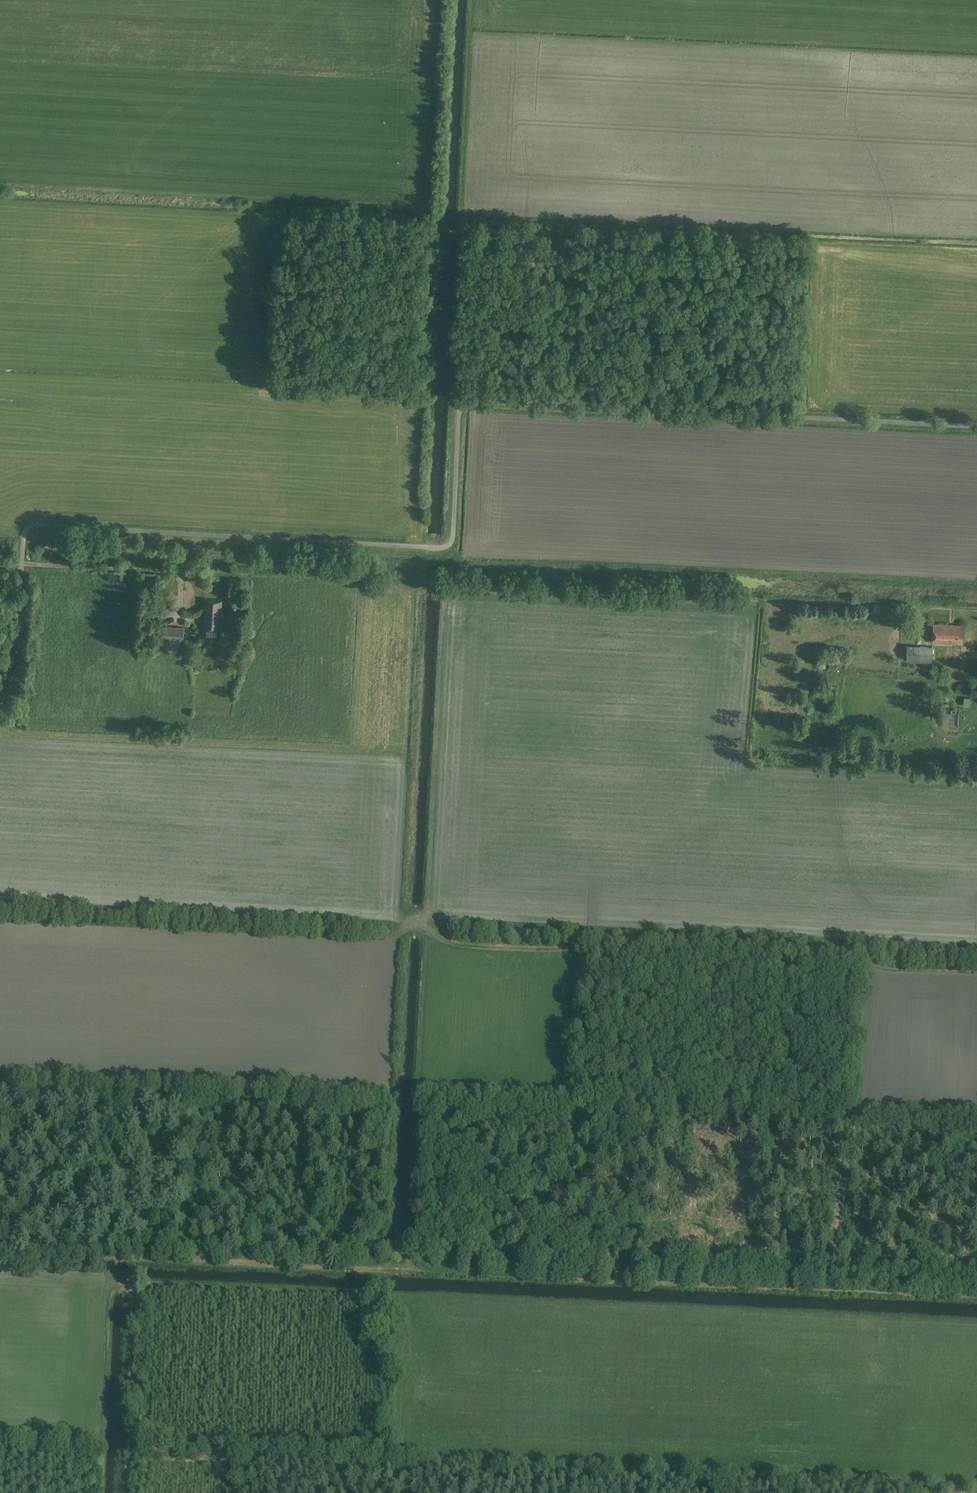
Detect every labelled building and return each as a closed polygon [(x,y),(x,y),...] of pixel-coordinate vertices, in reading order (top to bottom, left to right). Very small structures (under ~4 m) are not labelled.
[(221,630),(222,622),(228,622),(227,628),(236,629),(237,613),(228,613),(228,616),(222,616),(222,610),(221,610),(221,601),(206,600),(205,629),(221,630)] [(963,625),(933,624),(932,643),(962,644),(963,625)] [(184,639),(184,631),(184,627),(164,626),(163,638),(163,640),(169,640),(169,646),(180,647),(180,639),(184,639)] [(908,646),(907,662),(932,663),(932,647),(908,646)]
